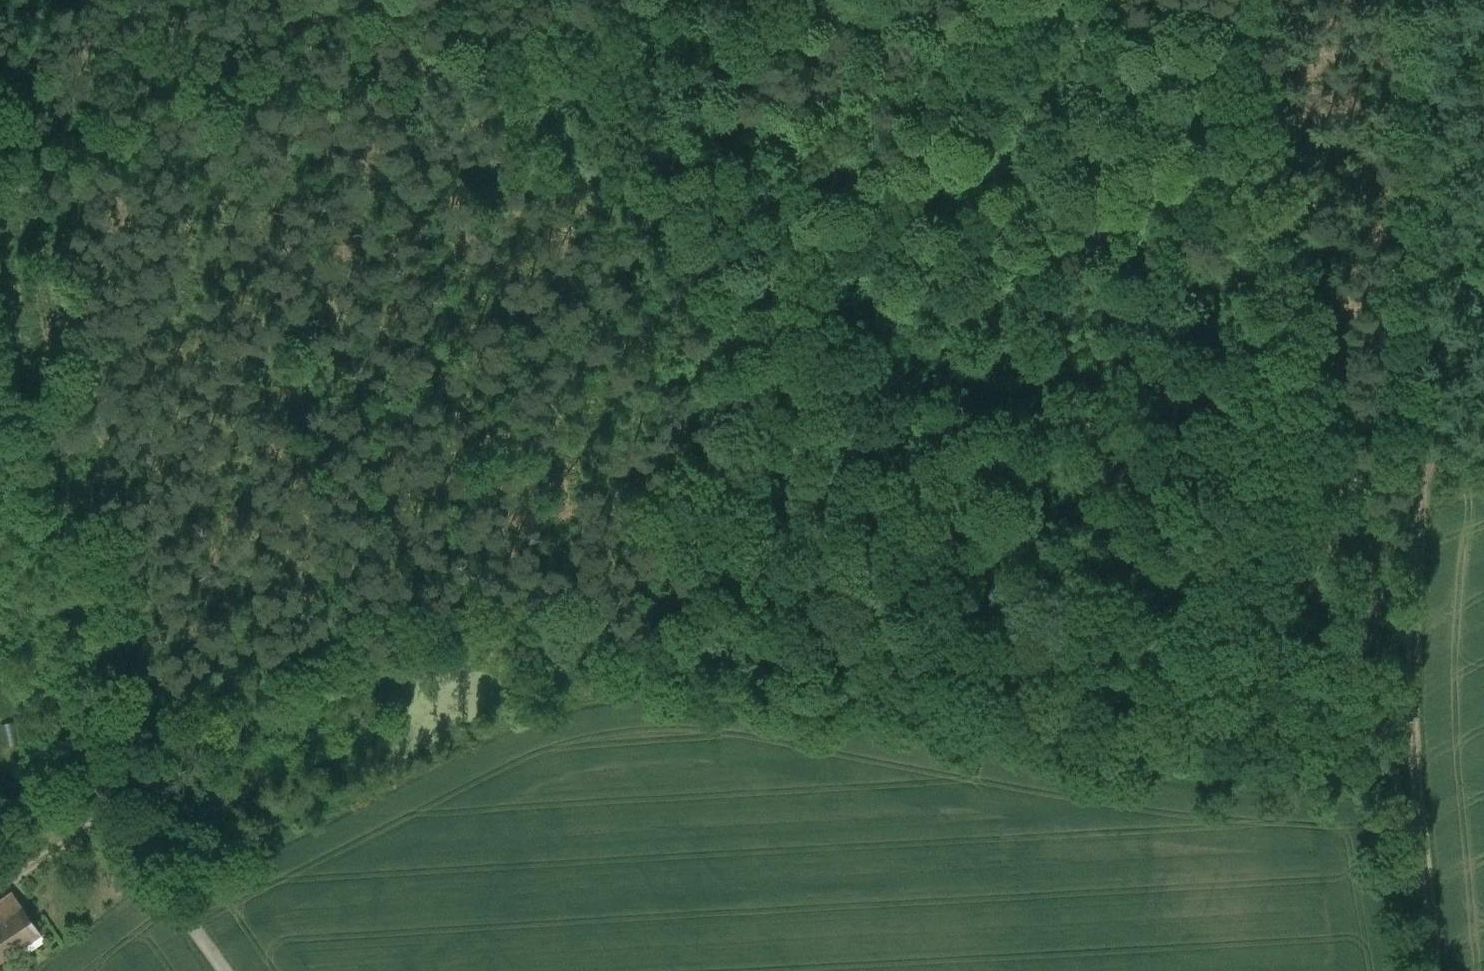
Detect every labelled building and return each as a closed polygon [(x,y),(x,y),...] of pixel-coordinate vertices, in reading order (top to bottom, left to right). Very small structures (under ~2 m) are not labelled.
[(0,901),(0,960),(40,933),(12,893),(0,901)]
